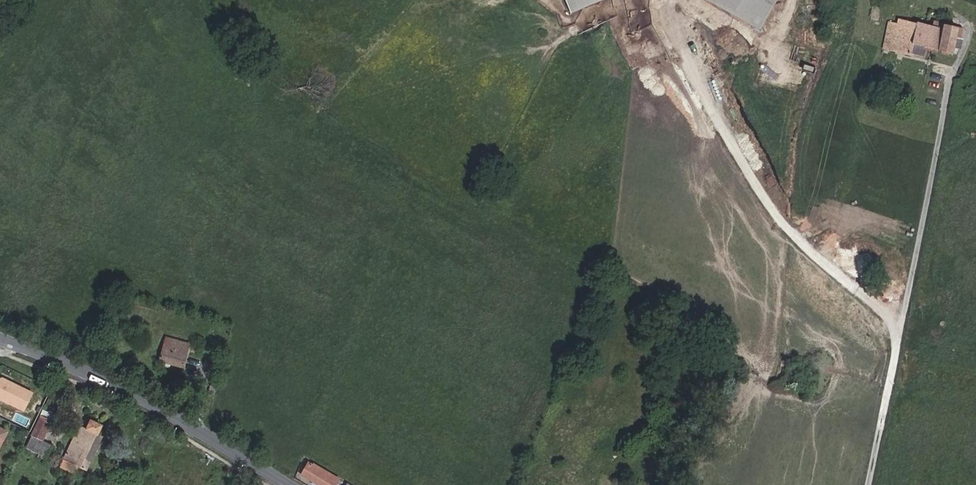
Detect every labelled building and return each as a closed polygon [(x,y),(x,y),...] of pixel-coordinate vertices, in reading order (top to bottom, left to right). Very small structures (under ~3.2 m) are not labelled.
[(571,15),(604,0),(565,0),(571,15)] [(759,31),(778,0),(708,0),(759,31)] [(898,28),(886,26),(881,46),(908,52),(911,42),(918,44),(950,51),(955,34),(961,35),(963,28),(936,21),(934,27),(900,19),(898,28)] [(915,54),(918,44),(911,42),(908,52),(915,54)] [(168,337),(162,364),(183,369),(189,343),(168,337)] [(3,376),(0,377),(0,399),(24,411),(34,391),(3,376)] [(51,442),(41,438),(50,418),(41,414),(26,445),(45,454),(51,442)] [(64,458),(87,469),(103,436),(95,433),(99,425),(88,420),(84,428),(78,425),(64,458)] [(8,430),(0,427),(0,447),(8,430)] [(340,479),(310,461),(300,478),(313,484),(337,484),(340,479)]
